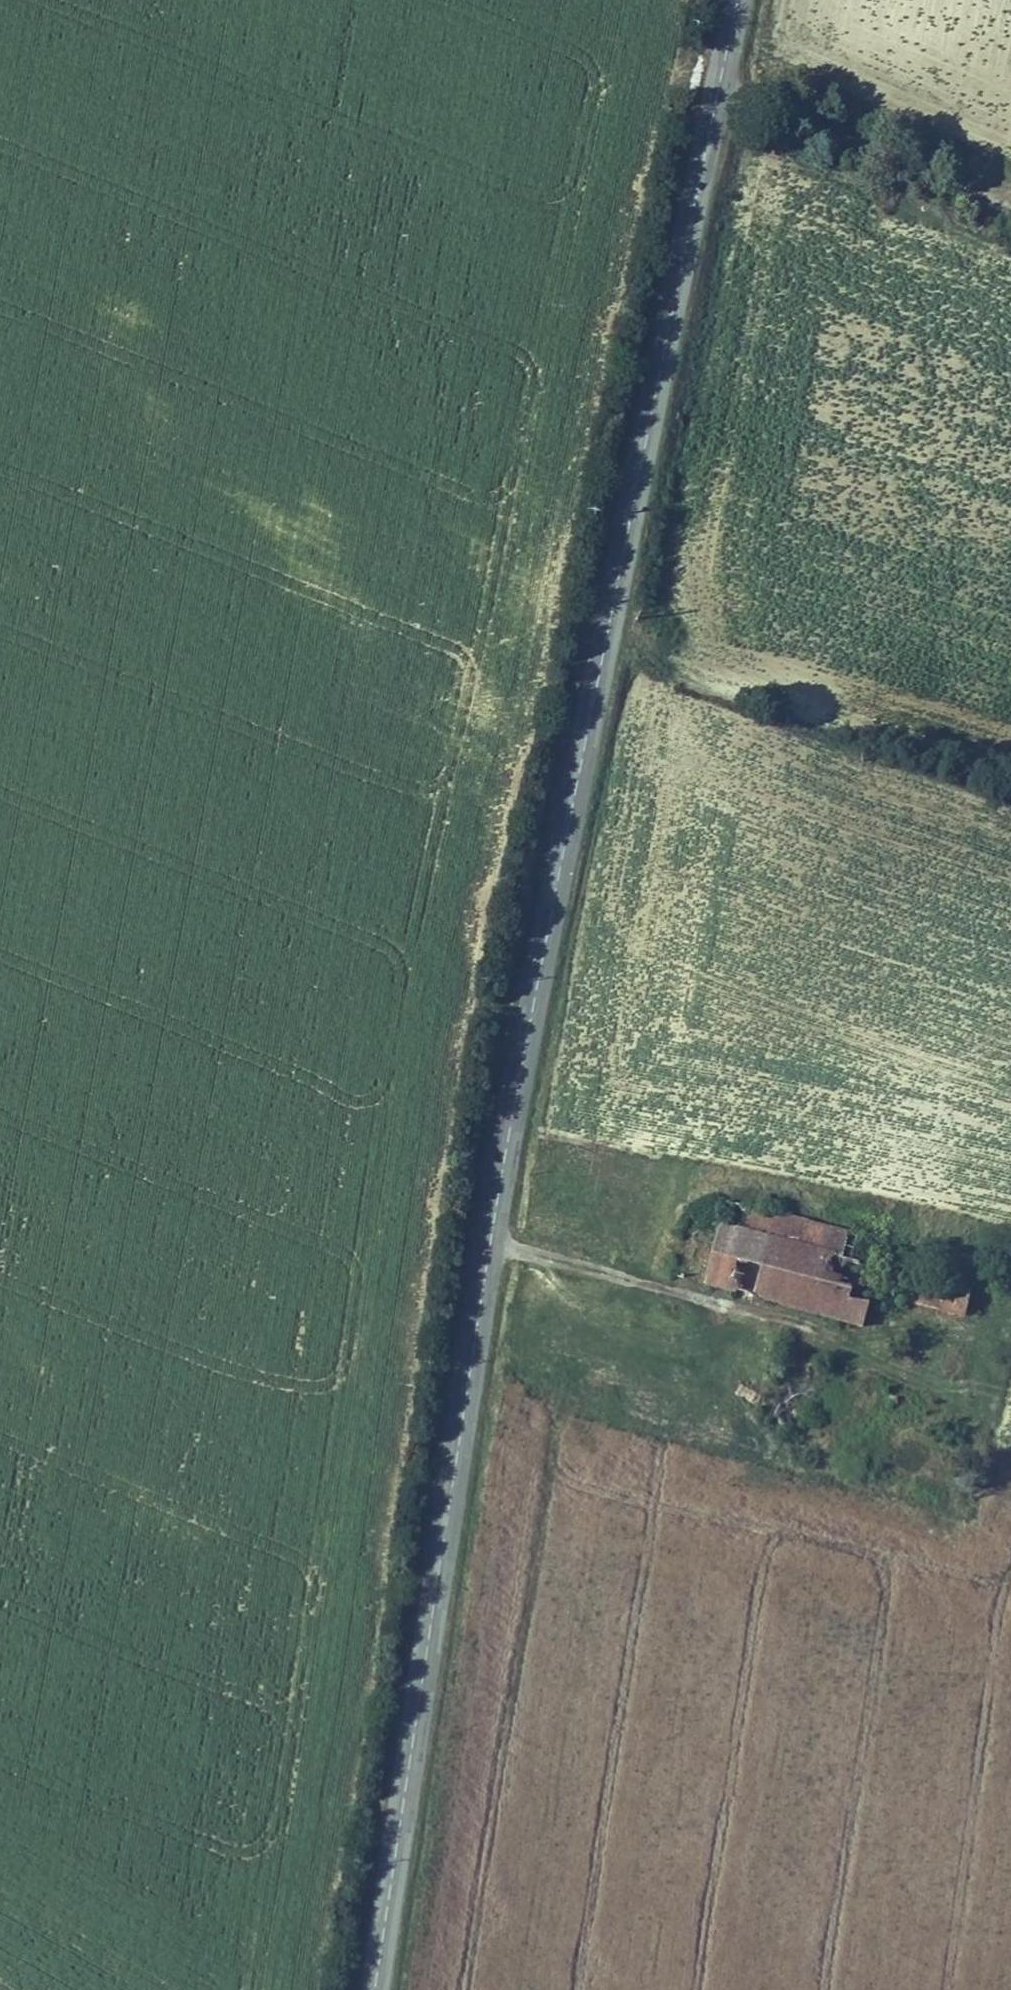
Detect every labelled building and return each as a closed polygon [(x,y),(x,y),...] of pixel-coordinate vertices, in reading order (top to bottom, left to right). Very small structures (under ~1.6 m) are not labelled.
[(886,1262),(891,1234),(774,1206),(766,1233),(788,1239),(839,1253),(886,1262)] [(773,1292),(788,1239),(766,1233),(739,1226),(724,1279),(773,1292)] [(788,1239),(773,1292),(913,1328),(920,1300),(898,1302),(914,1239),(891,1234),(886,1262),(839,1253),(788,1239)] [(1010,1314),(1010,1312),(1010,1285),(955,1273),(949,1301),(1010,1314)]
